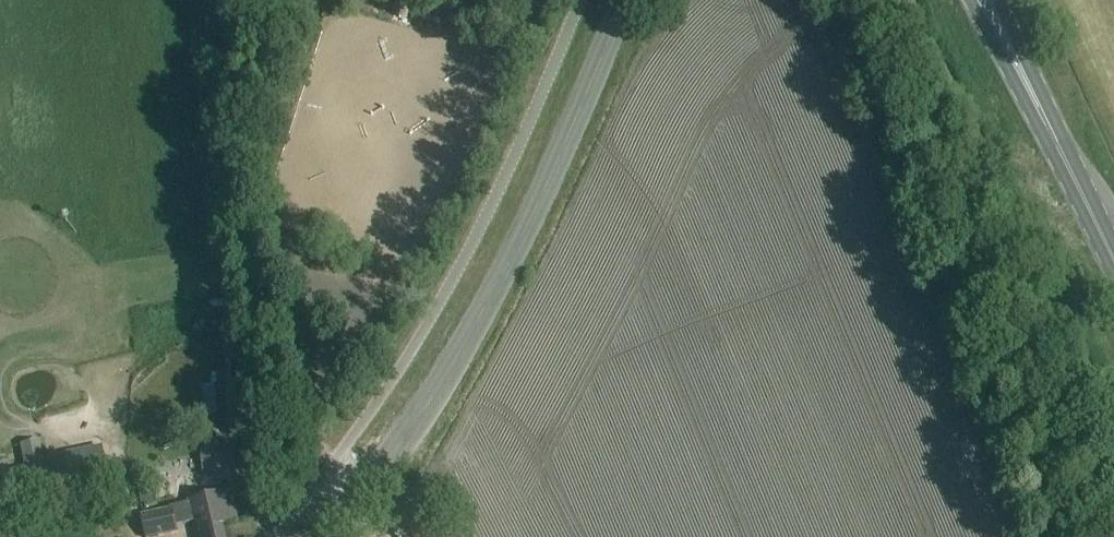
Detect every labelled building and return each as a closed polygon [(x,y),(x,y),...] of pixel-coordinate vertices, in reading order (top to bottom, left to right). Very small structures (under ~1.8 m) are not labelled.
[(45,436),(25,440),(31,474),(51,470),(45,436)] [(239,478),(236,445),(218,447),(222,480),(239,478)] [(102,446),(66,454),(73,489),(109,481),(102,446)] [(178,533),(177,527),(193,523),(196,536),(224,536),(222,526),(237,523),(230,493),(188,502),(172,506),(172,508),(140,515),(145,536),(162,536),(178,533)]
